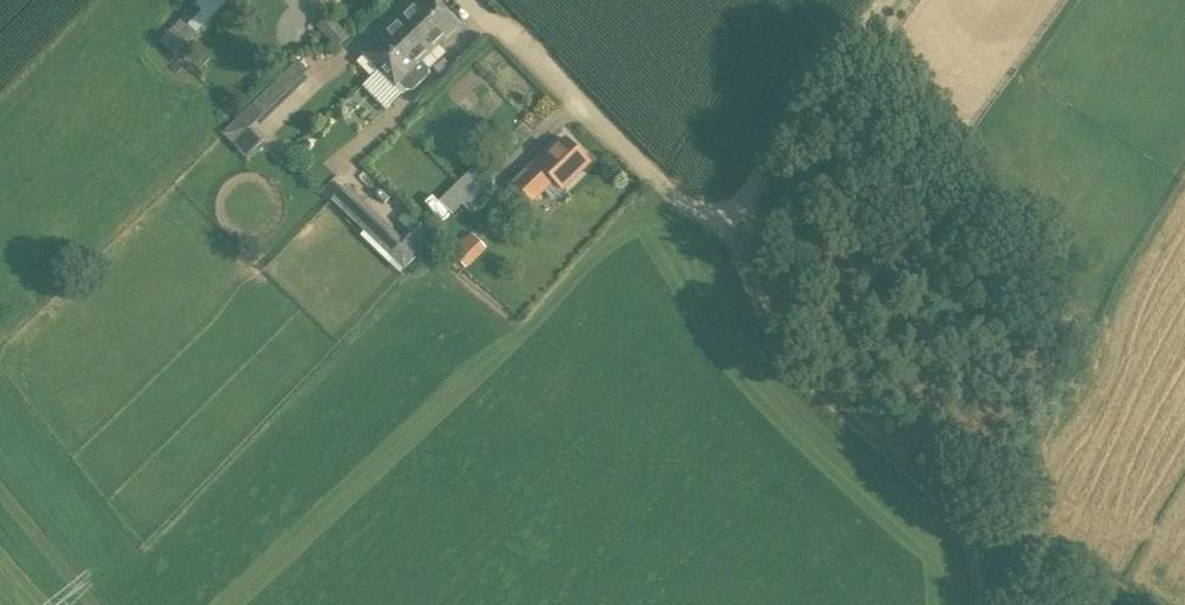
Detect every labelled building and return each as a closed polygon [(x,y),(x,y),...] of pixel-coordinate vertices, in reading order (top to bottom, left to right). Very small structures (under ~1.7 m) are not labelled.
[(160,41),(175,56),(227,3),(225,1),(226,0),(200,0),(160,41)] [(444,10),(434,0),(420,0),(377,42),(362,54),(378,72),(363,87),(367,92),(395,60),(403,51),(444,10)] [(395,60),(367,92),(385,110),(406,91),(413,91),(428,76),(428,69),(421,62),(459,26),(444,10),(403,51),(395,60)] [(336,49),(350,37),(330,15),(316,27),(336,49)] [(313,77),(298,61),(284,74),(299,90),(313,77)] [(268,90),(247,110),(262,126),(283,106),(268,90)] [(590,163),(567,140),(550,156),(547,152),(536,162),(513,183),(533,204),(555,182),(562,189),(590,163)] [(466,210),(495,182),(486,173),(498,162),(489,153),(439,202),(452,215),(462,205),(466,210)] [(360,198),(346,184),(331,200),(345,213),(360,198)] [(370,214),(359,226),(364,232),(403,270),(404,270),(435,238),(419,223),(400,243),(370,214)] [(465,268),(486,248),(471,233),(450,253),(465,268)]
